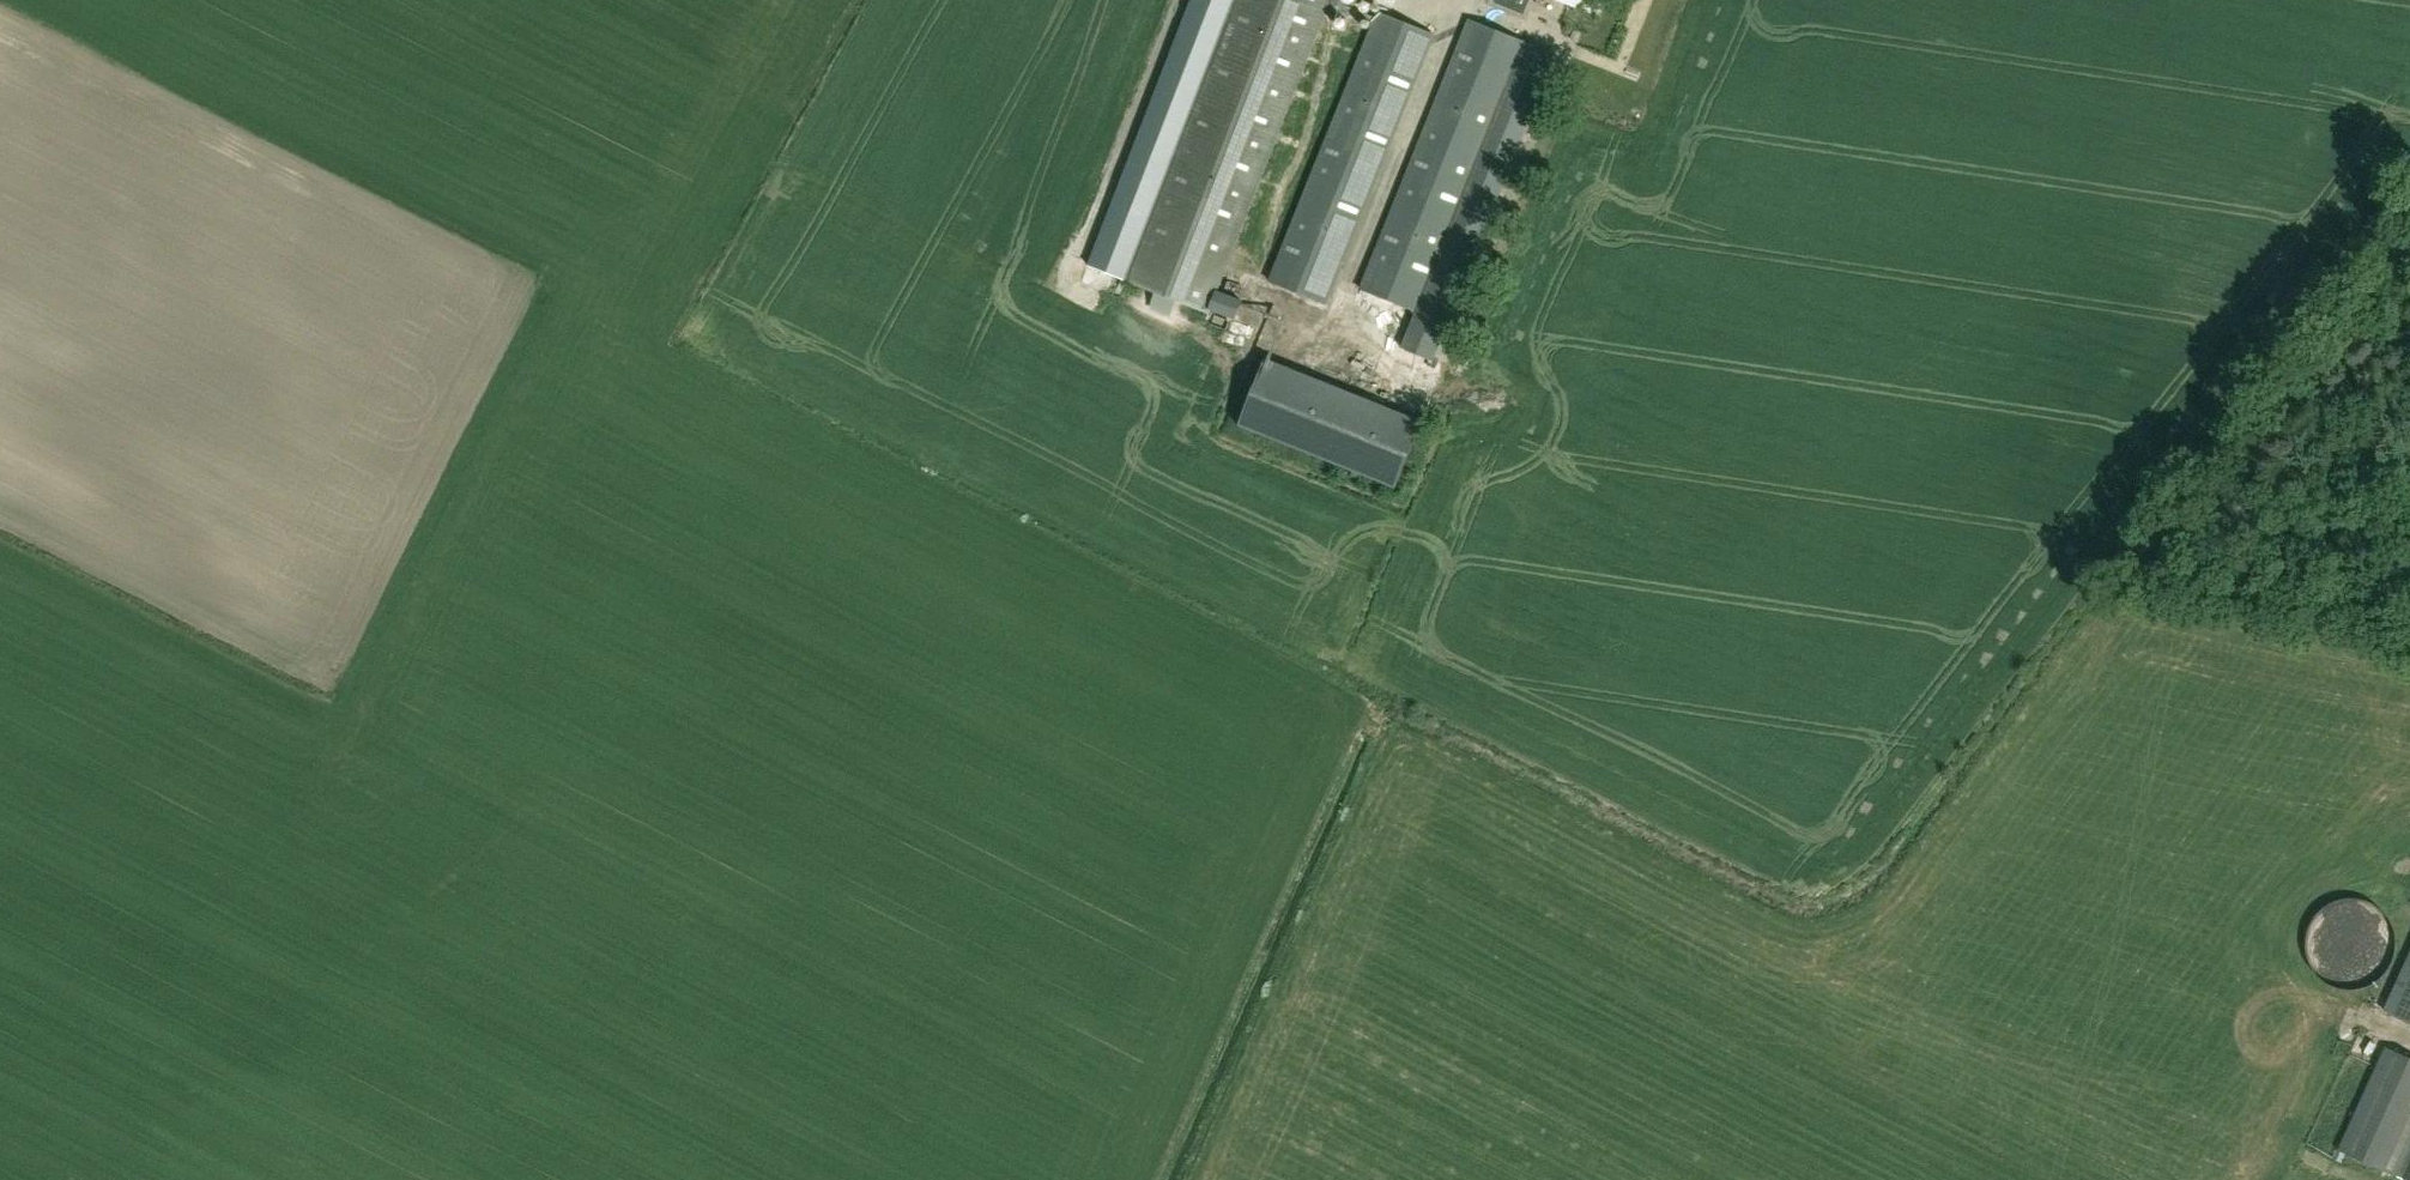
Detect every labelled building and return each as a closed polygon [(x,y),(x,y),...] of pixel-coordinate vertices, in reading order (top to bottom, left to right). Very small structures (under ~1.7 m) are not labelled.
[(1127,281),(1210,313),(1331,0),(1235,0),(1127,281)] [(1435,33),(1380,12),(1275,282),(1331,304),(1435,33)] [(1346,13),(1340,30),(1355,35),(1360,18),(1346,13)] [(1419,313),(1526,43),(1470,21),(1363,291),(1419,313)] [(1418,317),(1401,331),(1416,348),(1432,334),(1418,317)] [(1391,358),(1407,384),(1426,372),(1410,346),(1391,358)] [(1294,384),(1252,369),(1237,413),(1395,469),(1417,404),(1301,364),(1294,384)] [(2383,1010),(2409,1022),(2409,952),(2383,1010)] [(2409,1103),(2409,1058),(2386,1047),(2339,1150),(2380,1168),(2409,1103)]
